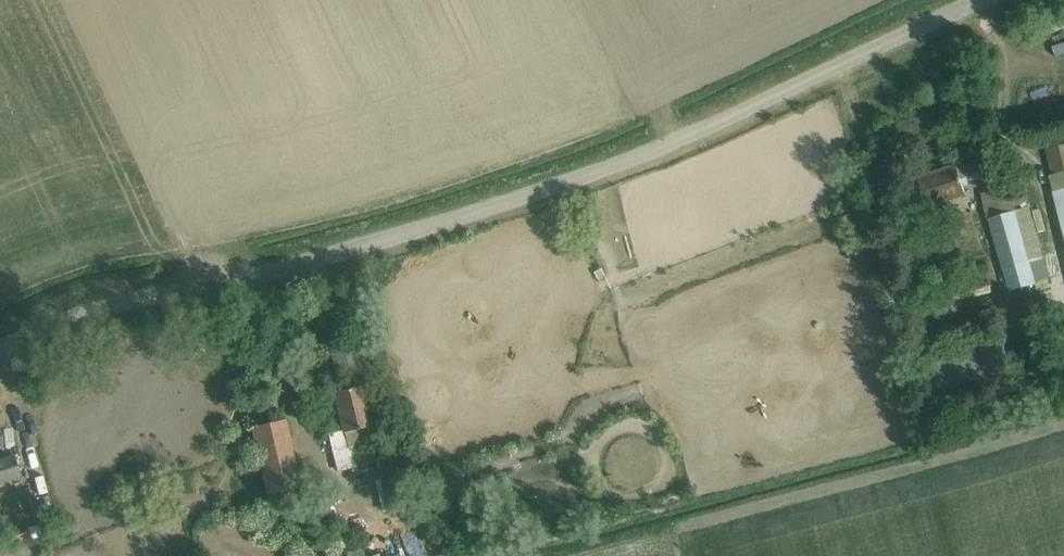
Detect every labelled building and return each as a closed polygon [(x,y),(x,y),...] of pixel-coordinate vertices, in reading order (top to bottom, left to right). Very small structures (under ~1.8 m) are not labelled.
[(1052,194),(1063,240),(1063,146),(1045,152),(1052,178),(1048,179),(1052,194)] [(926,205),(941,200),(948,219),(960,215),(954,196),(964,193),(954,165),(916,177),(926,205)] [(1050,279),(1028,206),(1026,187),(1011,191),(1010,187),(981,195),(987,218),(1009,291),(1050,279)] [(987,282),(925,301),(929,315),(991,295),(987,282)] [(342,429),(329,433),(333,450),(346,447),(373,441),(361,386),(334,392),(342,429)] [(251,427),(266,493),(300,486),(285,419),(251,427)] [(22,476),(17,457),(0,461),(0,482),(22,476)]
